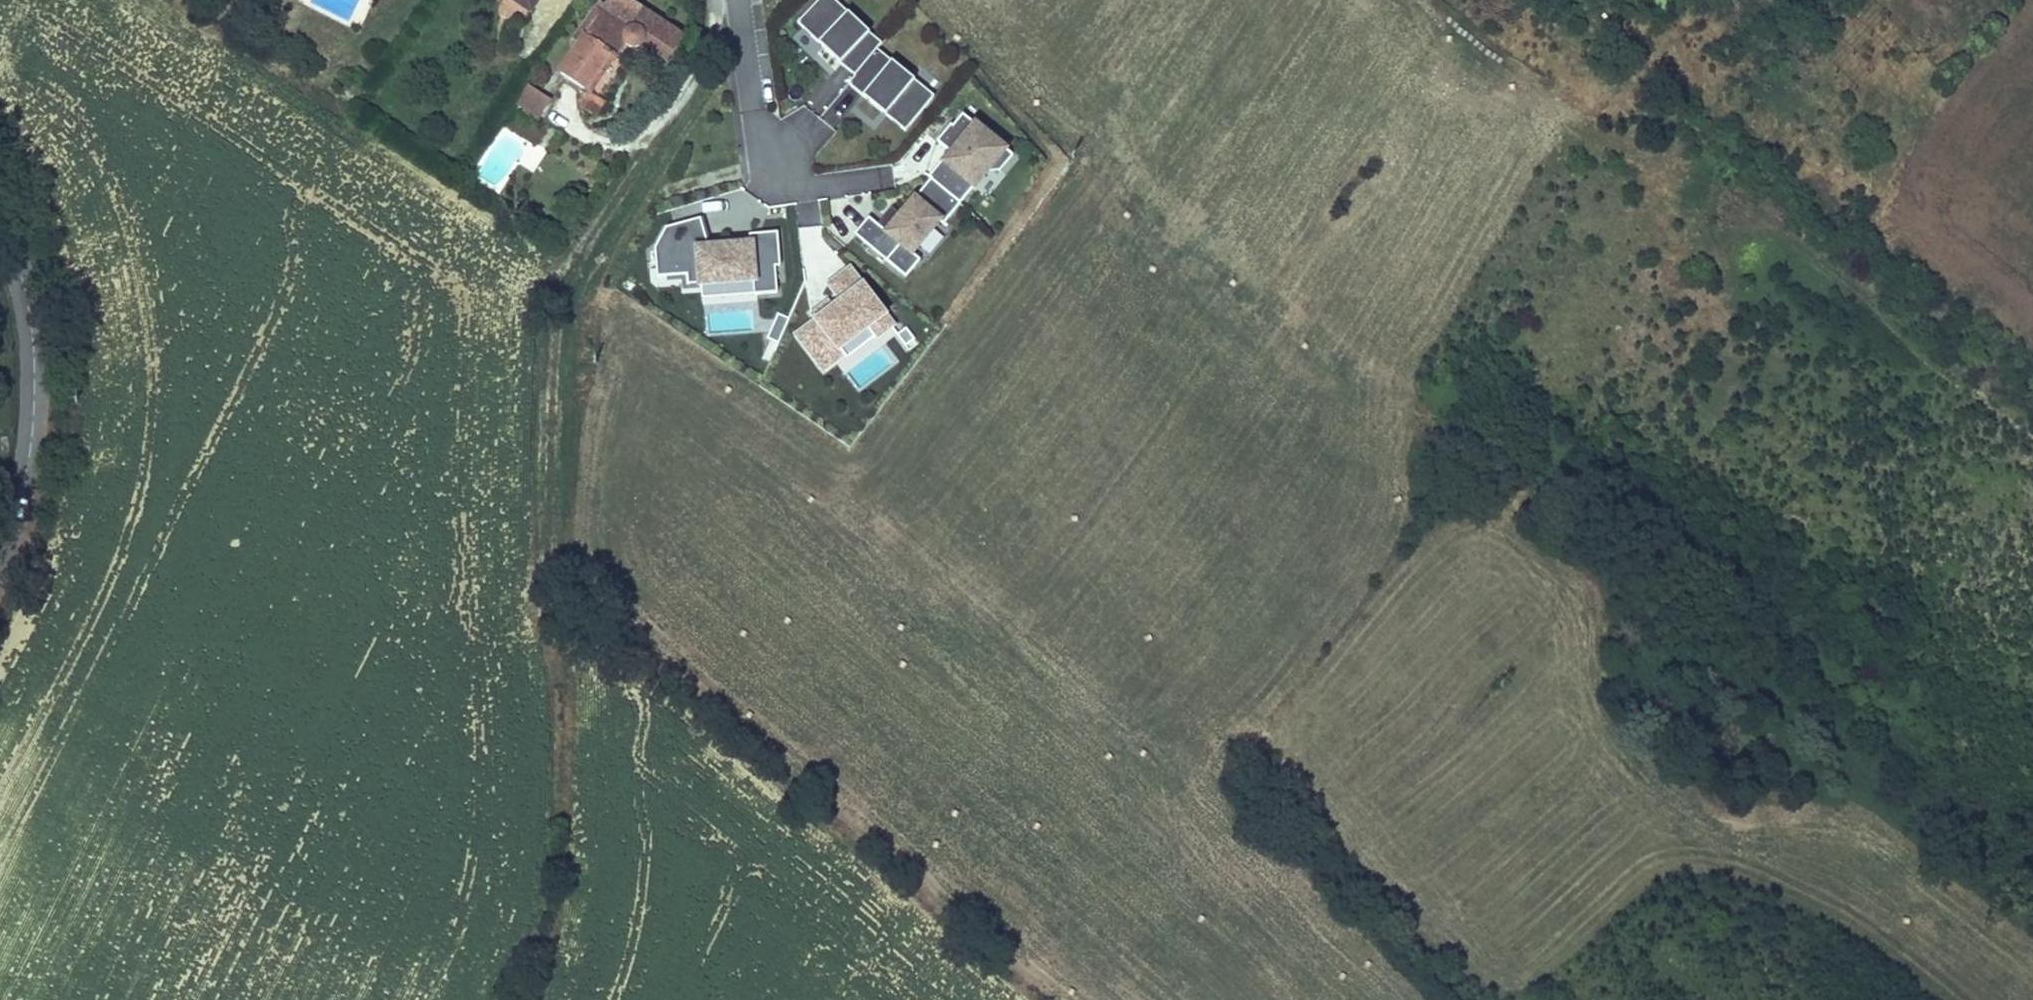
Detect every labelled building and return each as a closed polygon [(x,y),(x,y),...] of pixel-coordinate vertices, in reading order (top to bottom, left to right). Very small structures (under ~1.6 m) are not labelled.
[(546,0),(499,0),(532,22),(546,0)] [(687,42),(627,0),(611,0),(605,9),(599,5),(570,47),(577,51),(555,83),(587,105),(613,68),(616,69),(624,57),(629,60),(634,60),(639,59),(642,57),(666,73),(687,42)] [(831,0),(821,0),(797,27),(820,49),(817,52),(840,74),(843,71),(854,81),(877,54),(882,48),(831,0)] [(934,102),(877,54),(854,81),(848,88),(864,101),(862,104),(885,124),(888,121),(905,136),(934,102)] [(538,124),(552,104),(527,87),(513,107),(538,124)] [(1006,157),(1009,154),(965,117),(953,132),(949,129),(935,147),(948,158),(928,183),(931,185),(961,211),(987,180),(1000,180),(1014,163),(1006,157)] [(921,267),(917,263),(961,211),(931,185),(886,237),(868,222),(853,239),(906,284),(921,267)] [(709,252),(700,223),(666,232),(656,253),(657,281),(687,279),(688,289),(726,286),(727,300),(777,297),(775,271),(780,270),(778,237),(735,240),(736,250),(709,252)] [(790,332),(820,376),(894,326),(852,264),(823,284),(835,301),(790,332)]
